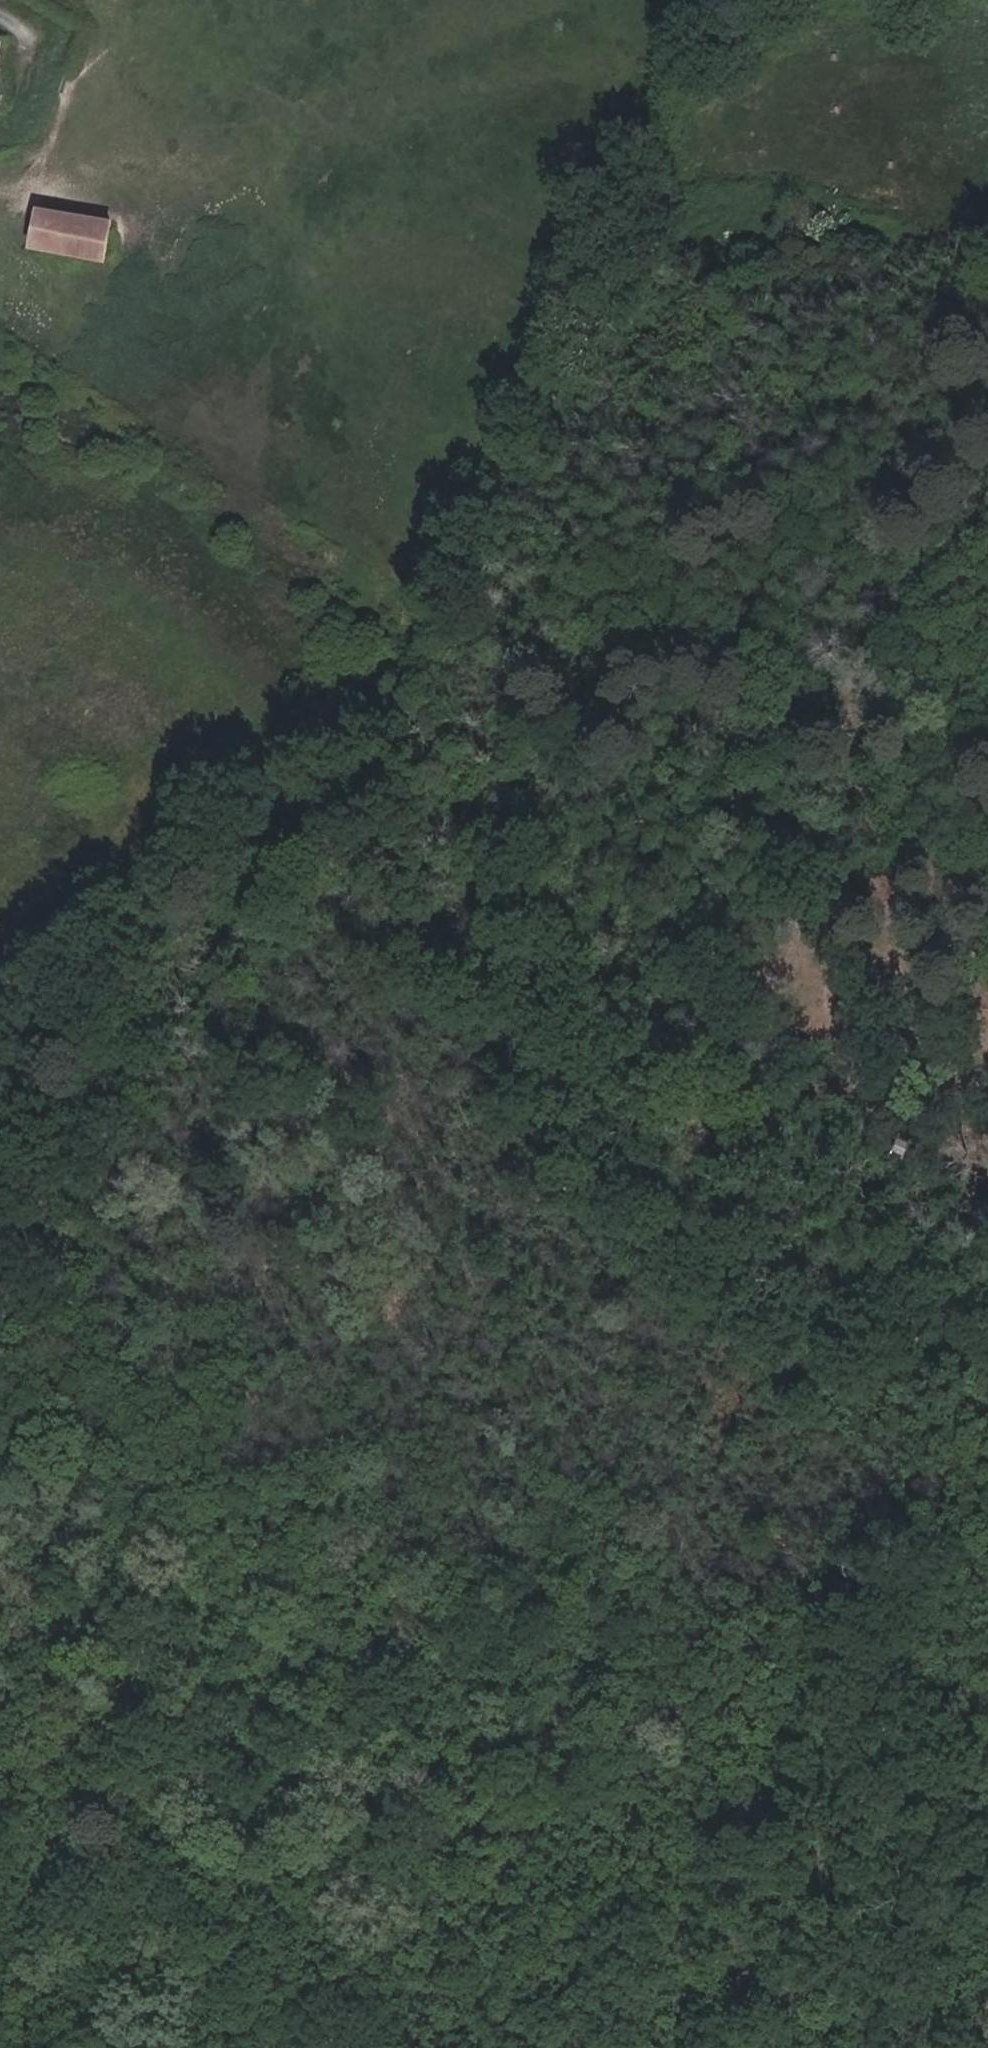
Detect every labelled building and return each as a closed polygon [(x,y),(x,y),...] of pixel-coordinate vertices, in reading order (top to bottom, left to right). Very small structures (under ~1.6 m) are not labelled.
[(38,211),(32,246),(100,256),(106,222),(38,211)]
